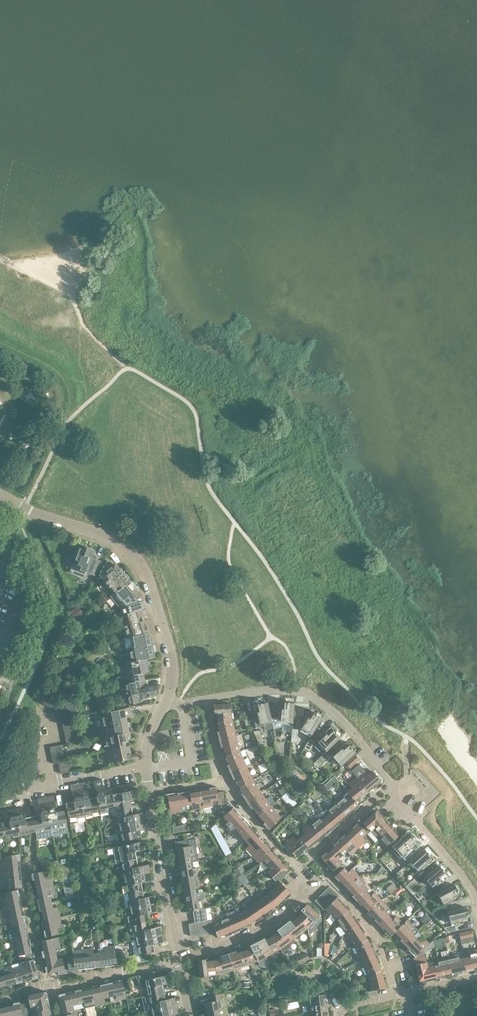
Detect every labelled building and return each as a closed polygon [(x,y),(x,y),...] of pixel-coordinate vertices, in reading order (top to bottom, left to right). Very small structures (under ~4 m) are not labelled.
[(30,391),(23,398),(32,408),(39,401),(30,391)] [(96,576),(101,562),(91,558),(93,555),(95,551),(80,545),(73,563),(74,563),(70,571),(87,578),(89,573),(96,576)] [(7,584),(13,574),(9,571),(13,565),(4,560),(0,551),(0,596),(7,584)] [(115,593),(131,582),(121,570),(119,570),(116,566),(109,562),(101,575),(106,581),(103,583),(108,590),(111,588),(115,593)] [(131,582),(115,593),(112,596),(122,609),(123,613),(115,615),(116,618),(141,610),(144,610),(142,602),(143,602),(141,594),(131,582)] [(78,606),(70,612),(76,621),(85,615),(78,606)] [(116,618),(118,625),(123,623),(125,632),(129,631),(131,637),(124,638),(124,639),(127,639),(150,634),(152,633),(148,620),(144,621),(141,610),(116,618)] [(150,634),(127,639),(131,662),(147,659),(155,658),(150,634)] [(147,659),(131,662),(124,664),(127,677),(128,677),(130,683),(145,681),(145,680),(146,680),(145,673),(150,672),(147,659)] [(145,681),(130,683),(125,685),(129,705),(142,702),(141,699),(157,696),(156,686),(147,688),(145,681)] [(37,700),(42,703),(48,693),(42,690),(37,700)] [(42,703),(47,705),(53,695),(48,693),(42,703)] [(61,699),(53,695),(47,705),(52,708),(61,699)] [(52,708),(56,713),(66,705),(61,699),(52,708)] [(75,701),(65,704),(73,714),(77,714),(75,701)] [(279,716),(271,718),(273,727),(274,729),(282,727),(282,724),(292,725),(294,703),(289,703),(289,702),(280,701),(279,716)] [(273,727),(271,718),(267,702),(262,704),(262,703),(253,705),(257,718),(253,719),(255,728),(265,726),(266,729),(273,727)] [(232,720),(231,704),(214,705),(214,710),(217,710),(218,721),(232,720)] [(69,710),(66,705),(56,713),(59,717),(69,710)] [(109,737),(127,734),(127,733),(129,733),(126,717),(131,717),(130,709),(111,712),(112,715),(102,717),(104,728),(108,728),(109,737)] [(300,726),(300,729),(311,736),(322,718),(318,715),(318,714),(310,709),(300,726)] [(74,716),(69,710),(59,717),(63,722),(74,717),(74,716)] [(63,722),(64,727),(75,725),(74,717),(63,722)] [(232,720),(218,721),(221,735),(218,736),(219,740),(236,736),(232,720)] [(315,747),(323,755),(340,738),(337,734),(337,733),(331,727),(320,738),(321,740),(318,743),(319,743),(315,747)] [(253,731),(259,743),(264,741),(259,729),(256,730),(253,731)] [(127,734),(109,737),(104,738),(105,745),(104,746),(105,747),(106,747),(107,750),(129,746),(127,734)] [(236,736),(219,740),(220,744),(223,744),(227,757),(240,751),(236,736)] [(314,742),(309,739),(304,748),(309,750),(314,742)] [(341,766),(355,753),(352,749),(346,742),(335,752),(336,754),(333,757),(341,766)] [(50,747),(51,753),(64,750),(63,744),(50,747)] [(129,746),(107,750),(109,763),(131,758),(129,746)] [(64,750),(51,753),(52,758),(65,756),(64,750)] [(230,772),(246,766),(240,751),(227,757),(231,767),(229,769),(230,772)] [(256,753),(245,756),(247,763),(258,759),(256,753)] [(323,755),(313,764),(317,768),(327,759),(323,755)] [(346,763),(346,764),(350,768),(359,759),(355,755),(346,763)] [(58,763),(60,768),(71,766),(70,760),(66,761),(58,763)] [(240,788),(252,780),(246,766),(230,772),(232,777),(235,776),(240,788)] [(364,771),(356,778),(366,790),(374,784),(375,786),(381,782),(372,771),(367,775),(364,771)] [(350,796),(356,803),(360,799),(359,797),(366,790),(356,778),(348,784),(351,788),(346,792),(347,793),(350,796)] [(252,780),(240,788),(247,797),(244,799),(246,803),(261,793),(252,780)] [(87,782),(79,784),(85,817),(93,816),(93,813),(100,812),(97,797),(90,799),(87,782)] [(66,803),(69,818),(77,817),(77,819),(85,817),(79,784),(71,785),(74,802),(66,803)] [(95,787),(97,797),(100,812),(101,814),(110,812),(109,807),(115,806),(112,794),(105,796),(103,785),(95,787)] [(203,808),(207,807),(213,806),(212,801),(218,800),(218,805),(225,804),(224,791),(217,792),(216,787),(210,788),(210,790),(200,791),(203,808)] [(116,806),(121,809),(132,807),(130,799),(141,797),(140,789),(112,794),(115,806),(116,806)] [(190,791),(184,792),(186,805),(192,804),(192,809),(203,808),(200,791),(190,793),(190,791)] [(181,805),(186,805),(184,792),(178,793),(178,795),(168,796),(171,813),(181,811),(181,805)] [(261,793),(246,803),(249,806),(251,805),(259,817),(270,806),(261,793)] [(347,793),(334,803),(345,816),(353,809),(354,811),(359,807),(356,803),(350,796),(347,793)] [(57,812),(56,807),(54,795),(46,797),(53,835),(54,837),(62,835),(61,833),(68,832),(67,825),(68,824),(66,810),(57,812)] [(33,816),(36,830),(38,838),(53,835),(46,797),(38,798),(41,815),(33,816)] [(224,825),(230,833),(242,822),(236,814),(237,813),(229,803),(219,812),(227,821),(224,825)] [(334,828),(341,822),(340,820),(345,816),(334,803),(322,813),(334,828)] [(270,806),(259,817),(267,824),(265,827),(269,830),(281,817),(270,806)] [(133,814),(132,807),(121,809),(122,817),(118,818),(119,826),(145,820),(144,812),(133,814)] [(24,808),(16,809),(21,836),(29,834),(28,832),(32,831),(36,830),(33,816),(29,817),(26,818),(24,808)] [(13,837),(21,836),(16,809),(8,811),(10,821),(2,822),(5,837),(12,835),(13,837)] [(374,827),(379,832),(385,826),(381,822),(384,819),(377,811),(375,812),(373,809),(360,821),(370,831),(374,827)] [(322,813),(310,823),(320,836),(325,832),(327,833),(334,828),(322,813)] [(276,837),(289,823),(285,819),(271,833),(272,834),(276,837)] [(382,836),(378,840),(385,847),(397,836),(391,830),(393,828),(384,819),(381,822),(385,826),(379,832),(382,836)] [(138,838),(137,830),(147,828),(145,820),(119,826),(121,833),(117,834),(118,842),(138,838)] [(241,836),(245,841),(255,832),(251,827),(249,829),(242,822),(230,833),(237,840),(241,836)] [(305,834),(300,837),(309,848),(314,844),(312,842),(320,836),(310,823),(301,830),(305,834)] [(366,833),(358,823),(352,828),(354,830),(347,836),(358,848),(365,841),(362,837),(366,833)] [(173,827),(174,833),(187,831),(185,825),(173,827)] [(246,849),(252,856),(264,846),(257,838),(259,837),(255,832),(245,841),(250,845),(246,849)] [(409,855),(408,854),(419,843),(409,833),(394,847),(403,855),(398,860),(401,863),(393,871),(396,874),(405,866),(402,862),(409,855)] [(338,841),(328,849),(331,853),(336,849),(341,855),(346,851),(350,855),(358,848),(347,836),(339,843),(338,841)] [(304,852),(309,848),(300,837),(295,841),(293,837),(285,844),(295,857),(303,851),(304,852)] [(175,841),(176,848),(179,865),(192,862),(198,861),(195,838),(175,841)] [(117,863),(123,862),(137,859),(135,851),(138,851),(146,849),(144,841),(114,847),(117,863)] [(280,860),(276,855),(272,851),(270,853),(264,846),(252,856),(260,865),(260,864),(264,861),(268,865),(274,859),(277,863),(280,860)] [(320,856),(327,865),(333,871),(330,873),(334,877),(343,868),(348,872),(352,868),(354,866),(349,861),(343,867),(340,864),(341,863),(338,859),(341,855),(336,849),(331,853),(328,849),(320,856)] [(409,862),(417,870),(413,874),(415,876),(407,885),(411,889),(419,880),(416,877),(424,870),(422,869),(433,859),(424,849),(409,862)] [(0,862),(1,872),(18,870),(17,861),(19,860),(18,854),(5,855),(6,861),(0,862)] [(138,866),(137,859),(123,862),(124,869),(122,870),(124,878),(151,872),(149,864),(143,866),(138,866)] [(274,859),(268,865),(264,861),(260,864),(274,881),(288,868),(280,860),(277,863),(274,859)] [(179,865),(179,866),(181,880),(198,877),(196,867),(193,868),(192,862),(179,865)] [(439,864),(424,875),(431,885),(435,883),(436,885),(448,875),(443,868),(442,869),(439,864)] [(242,865),(233,869),(237,876),(245,871),(242,865)] [(333,871),(327,865),(324,867),(330,873),(333,871)] [(359,875),(352,868),(348,872),(343,868),(334,877),(338,881),(339,879),(347,887),(359,875)] [(18,870),(1,872),(2,883),(8,882),(8,888),(22,886),(21,880),(19,880),(18,870)] [(45,870),(43,871),(32,873),(33,879),(35,879),(37,889),(54,885),(51,875),(46,876),(45,870)] [(142,882),(146,881),(152,880),(151,872),(124,878),(125,886),(122,886),(124,894),(143,890),(142,882)] [(246,872),(238,876),(243,885),(250,881),(246,872)] [(355,900),(365,891),(361,887),(366,883),(359,875),(347,887),(353,894),(351,896),(355,900)] [(198,877),(181,880),(184,896),(197,894),(196,888),(199,888),(198,877)] [(292,895),(280,882),(268,893),(278,904),(284,898),(286,901),(292,895)] [(38,905),(52,902),(50,897),(56,895),(54,885),(37,889),(39,898),(37,899),(38,905)] [(455,885),(437,893),(443,904),(447,902),(448,904),(462,897),(458,889),(457,889),(455,885)] [(405,890),(401,886),(393,891),(396,895),(405,890)] [(337,897),(335,895),(328,887),(323,892),(332,901),(337,897)] [(1,899),(3,909),(19,905),(17,896),(19,895),(18,889),(5,892),(6,898),(1,899)] [(145,897),(143,890),(124,894),(125,901),(128,901),(130,909),(151,904),(157,903),(156,895),(145,897)] [(355,900),(359,904),(361,903),(368,911),(380,899),(373,891),(369,895),(365,891),(355,900)] [(415,895),(421,903),(426,900),(420,891),(415,895)] [(332,901),(323,892),(319,896),(328,905),(332,901)] [(278,904),(268,893),(256,901),(265,917),(272,912),(270,909),(278,904)] [(184,896),(187,912),(193,911),(193,912),(203,911),(203,909),(201,899),(198,900),(197,894),(184,896)] [(325,908),(328,905),(319,896),(314,900),(324,910),(325,908)] [(347,910),(339,902),(341,901),(337,897),(332,901),(328,905),(325,908),(336,920),(347,910)] [(388,907),(380,899),(368,911),(375,918),(373,919),(378,924),(387,915),(391,911),(388,907)] [(265,917),(256,901),(243,910),(249,923),(257,918),(259,921),(262,919),(265,917)] [(44,920),(60,916),(58,906),(53,907),(52,902),(38,905),(40,911),(42,910),(44,920)] [(69,914),(76,911),(73,903),(66,906),(69,914)] [(157,903),(151,904),(130,909),(131,916),(128,917),(129,925),(149,920),(148,913),(159,911),(157,903)] [(11,918),(12,923),(25,920),(24,915),(21,915),(19,905),(3,909),(5,919),(11,918)] [(302,912),(297,918),(306,929),(309,926),(312,929),(314,929),(316,926),(317,924),(314,921),(319,916),(306,905),(303,909),(301,911),(302,912)] [(440,905),(430,911),(435,915),(443,911),(440,905)] [(455,925),(443,928),(448,933),(457,930),(456,925),(470,921),(468,912),(467,912),(466,907),(448,912),(451,924),(455,923),(455,925)] [(205,909),(203,909),(203,911),(193,912),(194,917),(207,915),(205,909)] [(228,917),(235,933),(242,930),(241,927),(249,923),(243,910),(241,911),(235,914),(234,911),(227,915),(228,917)] [(359,924),(356,920),(354,921),(347,910),(336,920),(339,923),(345,933),(359,924)] [(208,922),(207,915),(194,917),(195,924),(201,923),(208,922)] [(394,931),(402,923),(395,915),(391,919),(387,915),(378,924),(381,928),(383,927),(391,934),(394,931)] [(46,929),(44,930),(45,936),(58,934),(57,928),(62,927),(60,916),(44,920),(46,929)] [(235,933),(228,917),(213,923),(216,933),(218,937),(226,934),(227,937),(235,933)] [(291,920),(283,926),(293,939),(306,929),(297,918),(292,922),(291,920)] [(8,930),(10,940),(26,937),(24,927),(26,927),(25,920),(12,923),(13,929),(8,930)] [(149,920),(129,925),(131,933),(135,932),(136,939),(163,934),(162,926),(151,928),(149,920)] [(402,923),(394,931),(401,938),(399,940),(404,944),(417,932),(413,928),(406,920),(402,923)] [(210,934),(216,933),(213,923),(213,921),(208,922),(210,934)] [(210,934),(208,922),(201,923),(202,929),(203,935),(210,934)] [(189,925),(190,931),(202,929),(201,923),(195,924),(189,925)] [(366,939),(359,929),(361,928),(359,924),(345,933),(354,947),(366,939)] [(280,949),(293,939),(283,926),(277,931),(278,933),(272,937),(279,949),(280,949)] [(113,935),(115,943),(129,940),(127,931),(113,935)] [(472,936),(471,931),(458,933),(460,939),(472,936)] [(421,936),(417,932),(404,944),(408,949),(409,947),(417,955),(428,944),(421,936)] [(154,944),(159,943),(165,942),(163,934),(136,939),(138,947),(139,947),(142,961),(152,959),(150,953),(156,952),(154,944)] [(42,951),(43,956),(56,953),(55,948),(60,947),(58,936),(42,940),(44,950),(42,951)] [(19,955),(22,954),(25,954),(26,958),(28,957),(33,956),(30,946),(28,946),(26,937),(10,940),(12,950),(17,949),(19,955)] [(264,938),(257,942),(265,957),(279,949),(272,937),(265,941),(264,938)] [(376,954),(374,950),(371,951),(366,939),(354,947),(360,961),(376,954)] [(269,965),(265,957),(257,942),(250,946),(251,948),(243,952),(249,964),(257,960),(260,966),(264,967),(269,965)] [(337,947),(330,943),(328,953),(333,955),(337,947)] [(117,962),(116,951),(116,946),(105,947),(105,952),(100,953),(101,966),(107,965),(107,963),(117,962)] [(94,948),(84,949),(85,965),(95,964),(95,966),(101,966),(100,953),(94,953),(94,948)] [(85,965),(84,949),(72,950),(73,955),(68,956),(69,969),(76,968),(75,966),(85,965)] [(467,971),(473,969),(473,967),(476,966),(476,949),(469,951),(470,956),(464,957),(467,971)] [(228,954),(233,969),(249,964),(243,952),(236,954),(236,952),(228,954)] [(337,963),(341,954),(335,952),(332,961),(337,963)] [(58,970),(65,969),(63,958),(57,959),(56,953),(43,956),(44,962),(47,962),(47,966),(45,966),(47,973),(58,970)] [(25,954),(22,954),(23,961),(12,965),(13,970),(19,968),(22,981),(39,976),(33,958),(29,960),(28,957),(26,958),(25,954)] [(221,959),(213,961),(217,974),(233,969),(228,954),(220,956),(221,959)] [(380,970),(378,965),(376,960),(378,958),(376,954),(360,961),(367,975),(380,970)] [(457,954),(447,957),(451,973),(461,971),(461,972),(467,971),(464,957),(458,959),(457,954)] [(430,978),(430,980),(436,978),(433,965),(427,966),(424,955),(413,958),(415,964),(416,964),(420,982),(426,981),(425,979),(430,978)] [(438,964),(433,965),(436,978),(442,977),(441,975),(451,973),(447,957),(437,959),(438,964)] [(205,959),(200,959),(197,960),(200,977),(217,974),(213,961),(205,962),(205,959)] [(12,965),(2,968),(6,983),(16,981),(17,983),(22,981),(19,968),(13,970),(12,965)] [(367,975),(370,990),(387,986),(385,982),(383,982),(380,970),(367,975)] [(164,992),(162,984),(173,982),(171,974),(157,977),(156,972),(136,976),(144,989),(148,988),(150,995),(164,992)] [(122,980),(123,982),(126,993),(131,992),(129,979),(122,980)] [(113,982),(107,984),(110,997),(115,995),(116,1000),(127,998),(126,993),(123,982),(113,984),(113,982)] [(105,998),(110,997),(107,984),(101,985),(101,987),(92,989),(95,1005),(106,1003),(105,998)] [(353,988),(354,994),(368,990),(366,984),(353,988)] [(76,994),(77,994),(79,1004),(84,1002),(85,1007),(95,1005),(92,989),(82,991),(81,989),(75,991),(76,994)] [(35,1005),(37,1010),(46,1008),(45,1002),(48,1002),(46,991),(28,995),(30,1006),(35,1005)] [(73,1005),(79,1004),(77,994),(76,994),(70,996),(69,992),(58,995),(61,1006),(62,1012),(74,1010),(73,1005)] [(177,997),(171,998),(166,999),(164,992),(150,995),(152,1003),(150,1003),(152,1011),(179,1005),(177,997)] [(207,1015),(223,1015),(229,1015),(224,993),(209,996),(210,1002),(205,1003),(207,1015)] [(307,1008),(307,1013),(315,1012),(327,1011),(325,995),(309,997),(310,1006),(308,1006),(307,1008)] [(4,1007),(6,1015),(17,1015),(23,1014),(21,1008),(25,1008),(24,1000),(13,1003),(14,1005),(4,1007)] [(169,1015),(180,1013),(179,1005),(152,1011),(153,1015),(170,1015),(169,1015)] [(49,1014),(51,1013),(50,1007),(46,1008),(37,1010),(38,1015),(37,1015),(49,1015),(49,1014)]
